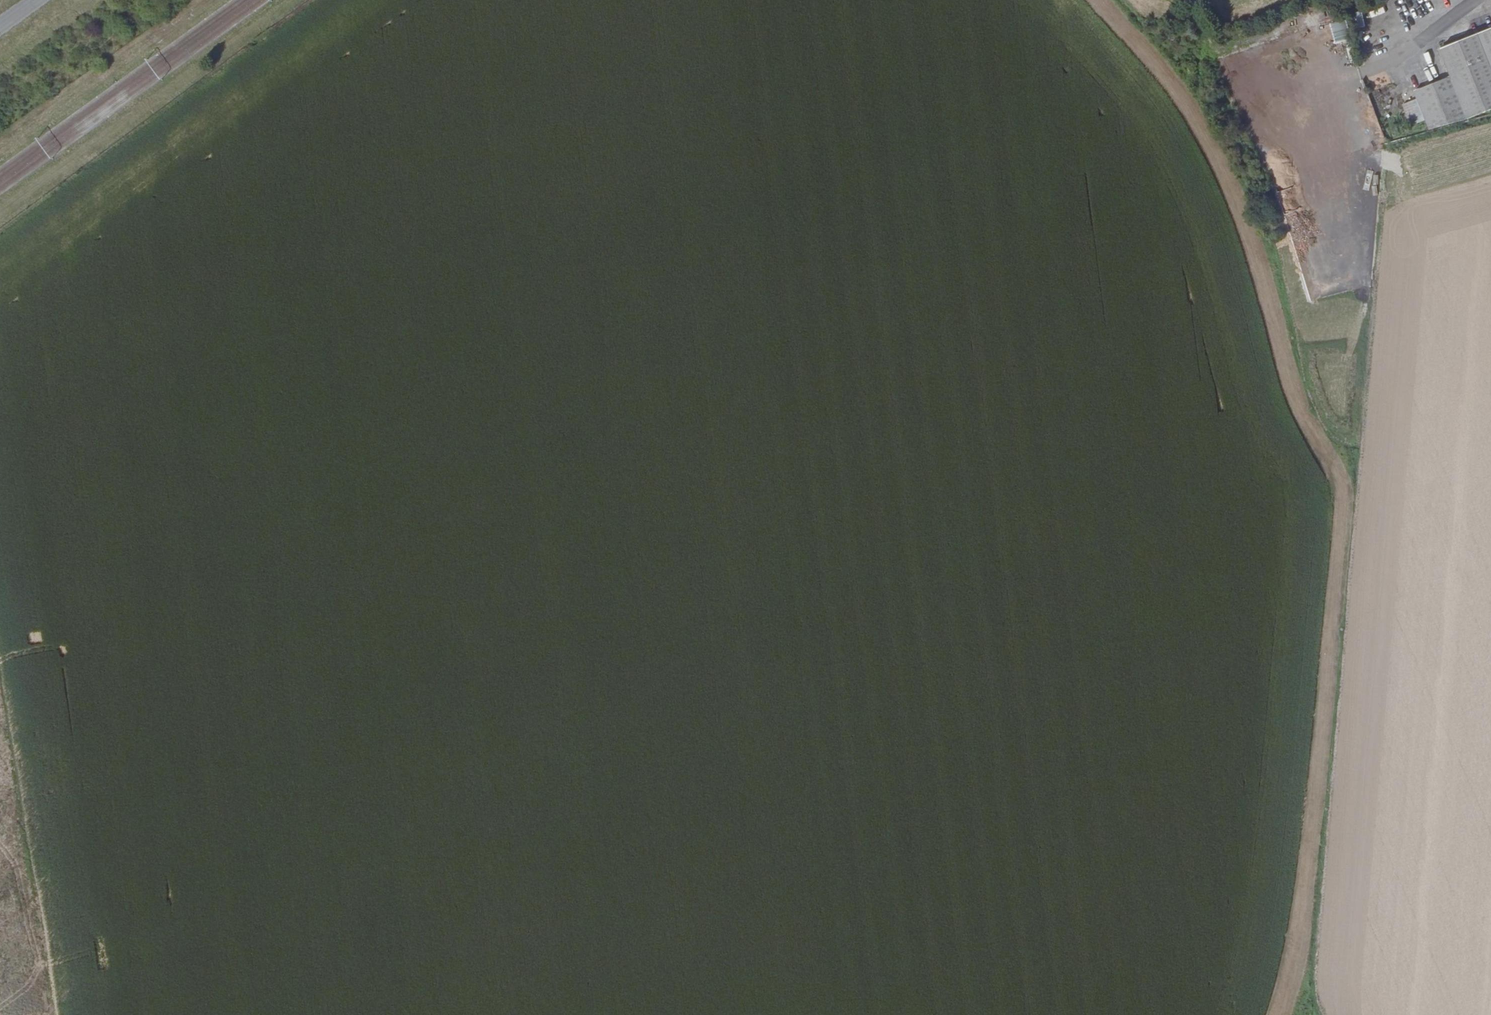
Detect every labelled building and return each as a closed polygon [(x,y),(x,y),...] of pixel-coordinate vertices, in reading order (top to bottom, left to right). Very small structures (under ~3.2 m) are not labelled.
[(1482,42),(1490,66),(1490,38),(1482,42)] [(1482,42),(1445,55),(1471,124),(1490,116),(1490,66),(1482,42)] [(1471,124),(1445,55),(1408,69),(1433,137),(1471,124)]
